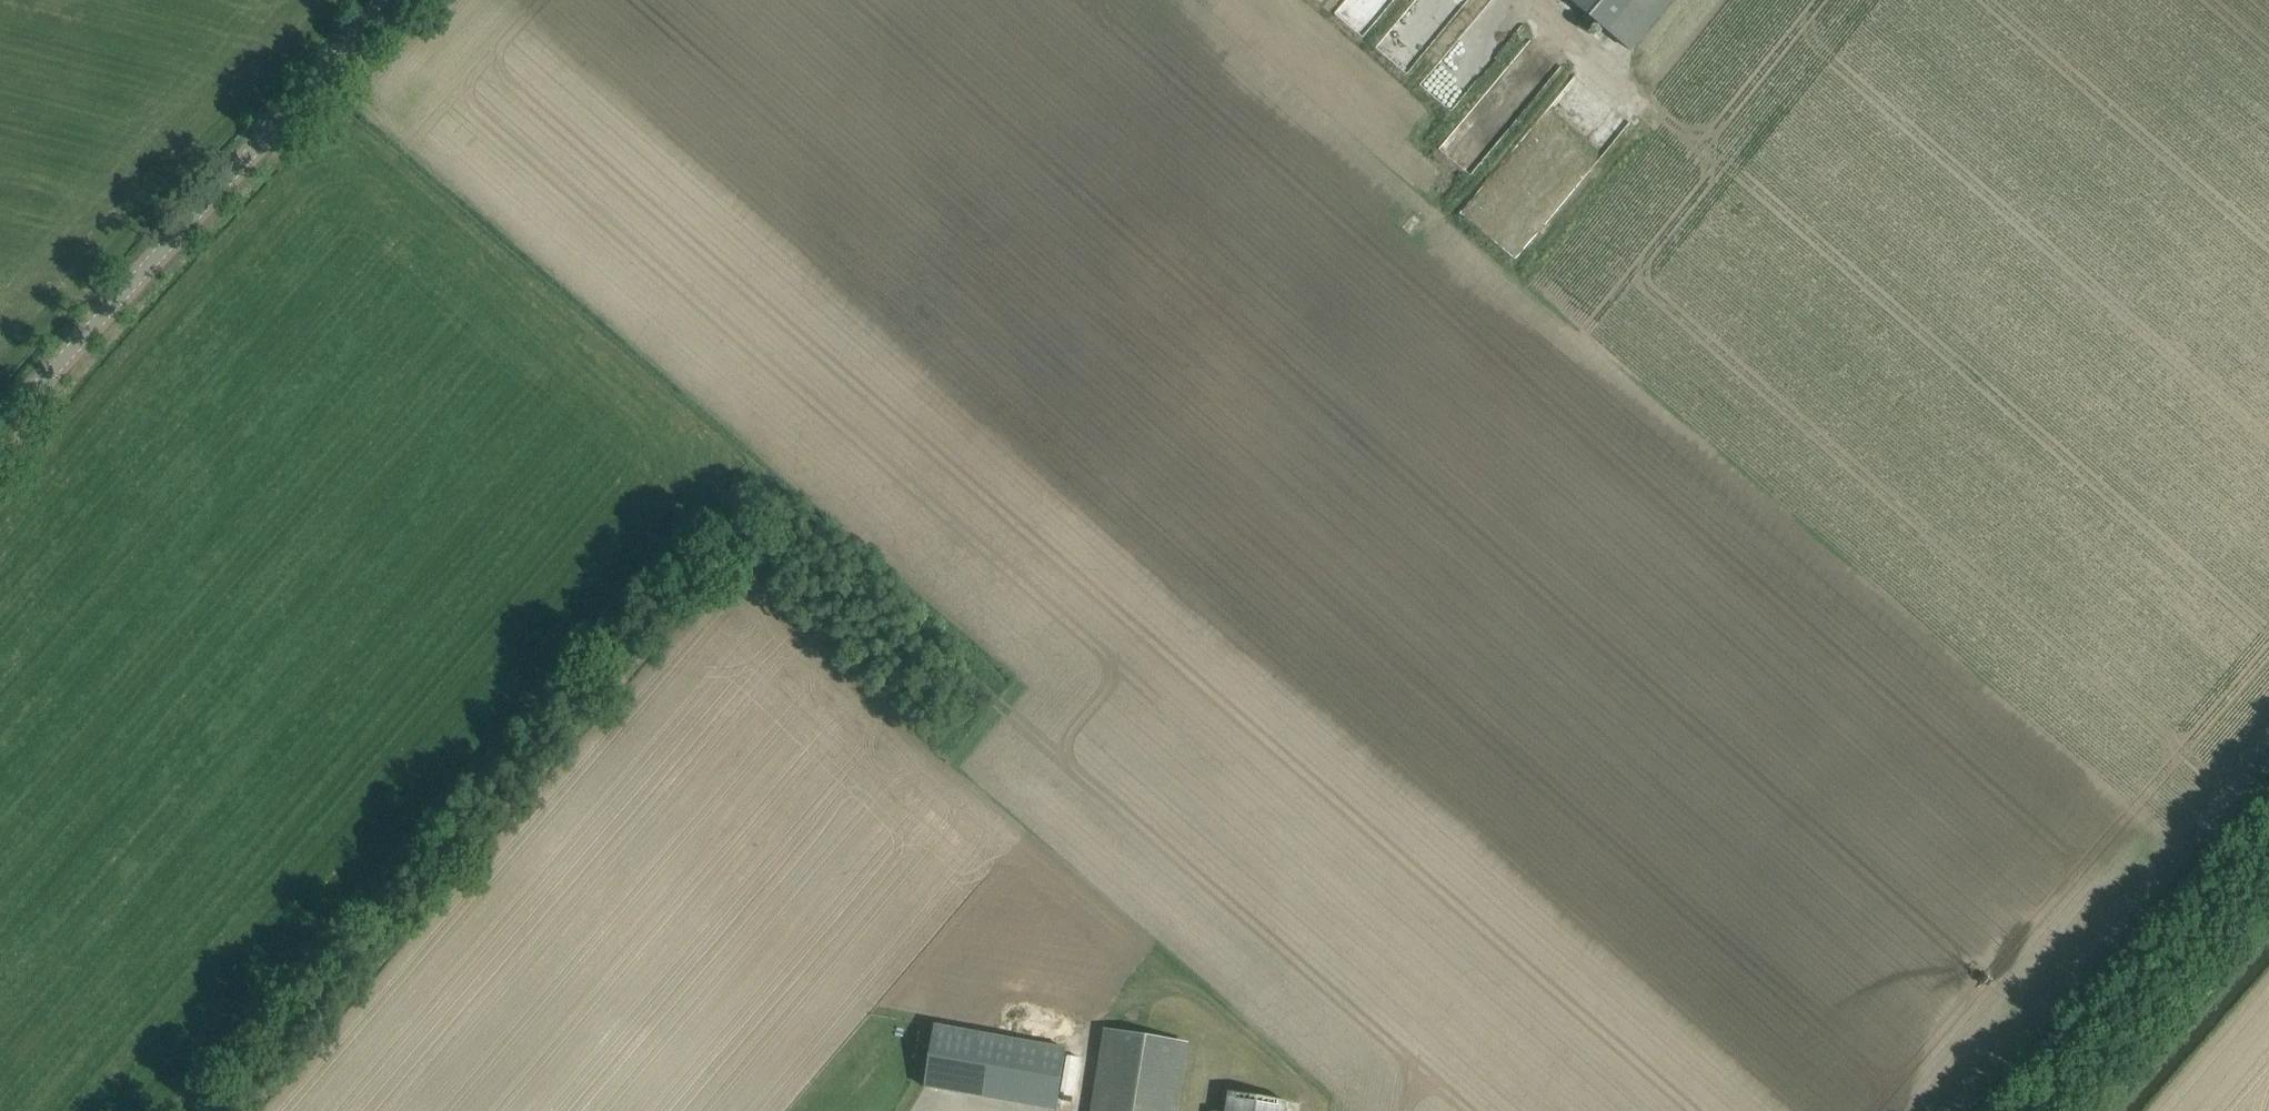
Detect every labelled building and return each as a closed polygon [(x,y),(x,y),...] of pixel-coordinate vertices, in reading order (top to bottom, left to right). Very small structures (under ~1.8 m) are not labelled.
[(1433,0),(1417,0),(1416,2),(1426,9),(1433,0)] [(1585,16),(1579,23),(1589,32),(1596,24),(1631,52),(1675,0),(1566,0),(1585,16)] [(1530,40),(1520,55),(1532,62),(1541,47),(1530,40)] [(933,1027),(923,1089),(1055,1108),(1065,1047),(933,1027)] [(1189,1042),(1104,1028),(1091,1110),(1178,1110),(1189,1042)] [(1300,1102),(1287,1100),(1287,1101),(1230,1092),(1227,1110),(1299,1110),(1300,1102)]
